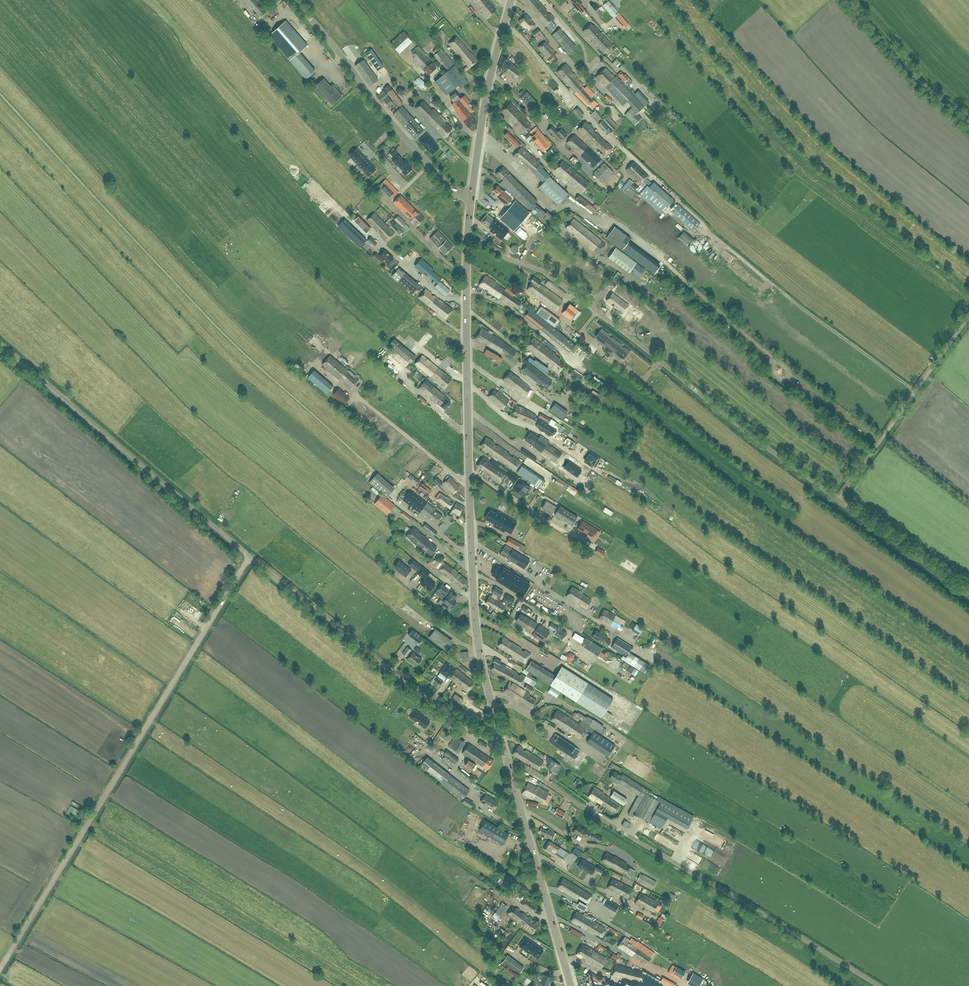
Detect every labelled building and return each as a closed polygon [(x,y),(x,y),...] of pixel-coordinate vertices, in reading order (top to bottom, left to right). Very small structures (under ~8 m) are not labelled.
[(267,12),(256,0),(245,0),(261,17),(267,12)] [(488,0),(474,0),(473,1),(482,12),(482,13),(486,19),(496,10),(488,0)] [(550,32),(549,32),(551,34),(557,28),(556,27),(557,26),(552,21),(554,18),(550,14),(549,14),(546,12),(547,10),(538,0),(521,0),(550,32)] [(593,2),(590,5),(595,11),(600,7),(597,3),(600,0),(592,0),(593,2)] [(603,1),(607,5),(605,8),(614,18),(619,13),(608,0),(604,0),(603,1)] [(253,24),(257,22),(249,11),(245,14),(253,24)] [(530,18),(526,14),(519,21),(525,28),(525,27),(525,28),(526,27),(529,30),(535,25),(531,21),(532,20),(530,18)] [(308,81),(314,76),(312,73),(315,70),(299,52),(307,45),(286,21),(268,36),(306,79),(308,81)] [(593,26),(591,24),(582,32),(587,36),(588,36),(594,42),(593,42),(600,50),(603,50),(605,53),(613,46),(602,34),(594,25),(593,26)] [(542,33),(538,28),(532,33),(536,37),(537,36),(540,34),(542,33)] [(569,55),(577,47),(560,28),(552,35),(569,55)] [(413,41),(404,31),(390,43),(399,53),(413,41)] [(438,44),(443,40),(436,32),(431,36),(438,44)] [(478,61),(457,37),(449,44),(463,60),(464,60),(466,62),(465,63),(469,68),(478,61)] [(547,58),(554,52),(545,42),(538,48),(547,58)] [(428,75),(436,68),(431,62),(427,57),(418,46),(411,52),(415,56),(413,58),(428,75)] [(378,70),(384,66),(371,49),(366,53),(378,70)] [(447,56),(441,49),(434,56),(440,63),(441,61),(449,71),(446,74),(445,72),(435,81),(446,95),(459,85),(461,88),(468,82),(447,55),(447,56)] [(550,62),(559,55),(556,52),(551,57),(547,60),(550,62)] [(518,81),(523,74),(508,60),(508,59),(502,56),(498,67),(504,70),(505,71),(505,72),(518,81)] [(369,86),(378,80),(364,59),(355,66),(369,86)] [(574,74),(572,72),(572,71),(566,64),(557,72),(566,83),(576,93),(574,94),(587,107),(588,106),(588,105),(592,109),(598,104),(594,100),(591,98),(594,94),(587,86),(585,88),(583,86),(583,85),(575,76),(575,75),(575,74),(574,74)] [(615,77),(606,68),(595,78),(600,83),(601,82),(622,105),(634,95),(616,76),(615,77)] [(624,82),(624,83),(625,84),(626,84),(627,86),(632,82),(629,78),(626,74),(624,75),(623,74),(620,77),(624,82)] [(424,91),(428,87),(419,77),(414,81),(421,89),(422,88),(424,91)] [(332,89),(323,79),(314,88),(323,99),(325,97),(332,105),(342,96),(334,87),(332,89)] [(550,88),(557,94),(562,89),(555,83),(550,88)] [(395,105),(387,94),(384,90),(376,96),(382,103),(385,101),(390,108),(395,105)] [(530,108),(533,105),(537,102),(527,91),(520,98),(530,108)] [(470,114),(458,99),(460,98),(456,92),(450,97),(454,102),(451,104),(456,110),(455,111),(468,128),(477,122),(470,114)] [(612,104),(614,102),(613,102),(614,101),(607,94),(604,97),(612,104)] [(470,112),(475,109),(470,103),(470,102),(465,95),(460,99),(470,112)] [(427,121),(436,111),(434,109),(431,110),(429,108),(430,107),(423,101),(416,108),(418,110),(418,111),(427,121)] [(520,119),(523,116),(510,103),(501,112),(506,117),(507,117),(514,124),(520,119)] [(423,130),(402,106),(393,114),(414,138),(423,130)] [(578,106),(575,109),(581,116),(584,114),(578,106)] [(551,116),(551,115),(553,113),(548,108),(545,111),(546,112),(543,116),(547,119),(547,120),(553,126),(557,122),(551,116)] [(635,125),(642,118),(637,113),(636,114),(631,109),(625,115),(635,125)] [(436,111),(427,121),(434,127),(435,127),(437,130),(444,137),(452,129),(445,122),(446,121),(436,111)] [(606,134),(611,130),(609,128),(603,121),(595,111),(590,115),(598,125),(604,132),(606,134)] [(520,119),(514,124),(522,133),(530,125),(523,116),(520,119)] [(605,140),(593,129),(586,122),(577,130),(582,135),(583,134),(589,141),(598,149),(605,155),(612,147),(607,143),(604,141),(605,140)] [(557,132),(552,126),(548,130),(559,141),(562,138),(563,139),(567,134),(561,128),(557,132)] [(543,152),(552,145),(538,129),(530,136),(543,152)] [(521,144),(508,131),(504,135),(507,138),(506,139),(510,142),(510,141),(517,148),(521,144)] [(435,142),(427,134),(419,141),(426,148),(428,150),(432,154),(439,148),(435,143),(435,142)] [(584,144),(575,135),(567,143),(574,150),(574,149),(576,151),(576,152),(578,154),(579,154),(588,162),(590,161),(592,163),(591,165),(593,168),(601,159),(588,147),(584,144)] [(388,148),(395,145),(392,139),(386,142),(388,148)] [(523,164),(522,164),(527,169),(528,168),(533,172),(540,164),(528,153),(521,147),(513,156),(518,161),(521,163),(522,163),(523,164)] [(349,155),(358,165),(366,158),(357,148),(349,155)] [(393,156),(398,152),(394,149),(390,153),(388,154),(391,158),(393,156)] [(403,162),(401,160),(402,159),(398,155),(392,160),(396,164),(397,164),(399,166),(403,171),(402,172),(406,175),(412,169),(407,163),(408,163),(405,160),(403,162)] [(376,169),(366,158),(358,165),(368,176),(376,169)] [(568,181),(576,172),(569,166),(563,161),(555,171),(560,175),(562,175),(563,176),(563,177),(565,179),(565,178),(568,181)] [(602,183),(607,179),(614,172),(604,162),(593,173),(602,183)] [(646,186),(643,182),(649,176),(634,162),(628,168),(626,170),(628,172),(638,181),(636,183),(639,186),(635,190),(639,194),(639,195),(661,215),(674,200),(653,182),(649,187),(647,185),(646,186)] [(544,167),(540,164),(533,172),(532,172),(543,182),(549,176),(550,176),(542,169),(544,167)] [(537,201),(503,167),(496,174),(502,181),(500,183),(518,200),(532,213),(533,212),(548,226),(555,218),(547,211),(546,213),(535,203),(537,201)] [(576,172),(568,181),(574,186),(575,185),(578,187),(577,188),(582,193),(590,184),(588,182),(588,181),(576,172)] [(549,176),(543,182),(539,187),(558,205),(568,194),(549,176)] [(377,192),(382,197),(385,194),(389,197),(391,195),(393,197),(399,192),(386,179),(378,186),(380,188),(377,192)] [(627,190),(631,186),(635,189),(638,186),(629,179),(623,187),(621,189),(625,193),(627,190)] [(498,185),(493,191),(495,193),(494,194),(499,199),(506,205),(507,204),(509,205),(514,199),(511,197),(512,195),(508,192),(507,193),(504,191),(498,185)] [(419,213),(401,195),(393,203),(408,218),(409,217),(411,220),(410,221),(416,227),(424,219),(419,213)] [(585,207),(589,203),(584,199),(579,195),(578,195),(575,199),(585,207)] [(516,200),(500,218),(514,231),(530,213),(516,200)] [(677,204),(670,212),(692,232),(699,224),(677,204)] [(386,240),(394,233),(375,213),(367,220),(386,240)] [(487,214),(480,222),(488,228),(489,227),(492,229),(499,222),(495,218),(494,220),(487,214)] [(402,227),(406,223),(398,216),(394,219),(402,227)] [(537,227),(540,225),(531,216),(524,222),(534,233),(539,228),(537,227)] [(370,230),(359,218),(355,221),(367,233),(370,230)] [(592,233),(574,219),(566,228),(570,232),(572,232),(574,234),(574,235),(584,243),(592,233)] [(492,229),(491,231),(501,240),(509,230),(499,222),(492,229)] [(406,233),(407,231),(403,227),(402,228),(396,223),(392,226),(400,234),(404,231),(406,233)] [(445,254),(453,246),(438,231),(430,238),(445,254)] [(678,238),(687,246),(688,244),(693,239),(684,231),(678,238)] [(605,244),(592,233),(584,243),(597,254),(605,244)] [(374,247),(377,243),(371,237),(366,243),(368,245),(370,243),(374,247)] [(577,245),(570,240),(568,243),(575,249),(577,245)] [(516,245),(512,245),(510,248),(510,251),(513,254),(516,253),(519,251),(518,247),(516,245)] [(639,277),(645,269),(636,263),(616,247),(608,258),(629,273),(631,269),(633,271),(632,272),(639,277)] [(393,259),(384,251),(380,256),(376,253),(372,257),(379,263),(383,259),(389,264),(393,259)] [(433,269),(421,258),(415,265),(427,276),(428,275),(432,270),(433,269)] [(662,277),(664,275),(657,268),(655,270),(662,277)] [(428,275),(438,283),(441,279),(432,270),(428,275)] [(499,297),(504,289),(495,283),(496,282),(495,282),(496,281),(490,277),(489,278),(486,276),(479,286),(484,289),(486,288),(488,290),(488,292),(498,299),(499,297)] [(413,293),(420,285),(410,277),(404,286),(413,293)] [(542,286),(540,285),(542,282),(534,277),(530,281),(532,283),(527,290),(535,295),(535,296),(551,308),(551,307),(554,310),(563,300),(543,286),(542,286)] [(446,287),(440,282),(435,287),(445,296),(448,292),(444,289),(446,287)] [(429,306),(436,297),(434,296),(433,296),(430,294),(431,293),(426,289),(425,291),(419,298),(429,306)] [(504,289),(499,297),(503,300),(503,301),(513,307),(514,305),(518,308),(522,303),(512,297),(514,294),(506,289),(505,290),(504,289)] [(612,293),(606,301),(622,314),(628,306),(612,293)] [(436,297),(429,306),(436,312),(445,319),(453,309),(447,305),(444,303),(442,301),(440,300),(436,297)] [(580,312),(570,303),(562,313),(570,319),(572,318),(574,320),(580,312)] [(647,304),(640,312),(652,321),(658,314),(647,304)] [(546,321),(551,314),(548,312),(548,311),(542,306),(537,312),(542,316),(541,317),(546,321)] [(541,317),(531,309),(525,317),(569,352),(575,344),(555,328),(541,317)] [(511,348),(499,339),(492,335),(492,334),(482,328),(476,339),(481,342),(481,341),(503,354),(504,353),(507,355),(506,356),(511,360),(511,359),(517,363),(518,361),(522,357),(522,356),(516,352),(511,348)] [(606,346),(603,350),(607,353),(617,341),(612,337),(611,338),(608,336),(609,335),(601,329),(595,337),(606,346)] [(308,341),(311,337),(302,330),(299,333),(308,341)] [(564,366),(559,361),(560,359),(555,355),(556,354),(533,337),(526,347),(534,352),(534,354),(544,362),(546,361),(549,363),(548,365),(559,373),(564,366)] [(394,338),(389,345),(393,348),(399,342),(394,339),(394,338)] [(622,345),(617,341),(607,353),(611,357),(615,352),(624,360),(630,352),(624,347),(624,348),(621,346),(622,345)] [(500,363),(503,358),(486,350),(484,354),(500,363)] [(405,358),(411,363),(416,357),(410,352),(405,358)] [(403,368),(407,363),(396,353),(391,359),(403,368)] [(348,371),(330,355),(323,364),(328,369),(327,369),(342,382),(343,381),(345,383),(345,384),(350,389),(358,380),(356,378),(357,377),(349,370),(348,371)] [(422,355),(416,363),(436,380),(435,381),(444,388),(452,379),(445,374),(422,355)] [(341,357),(339,359),(346,365),(348,362),(341,357)] [(535,361),(530,357),(527,360),(546,374),(549,369),(536,359),(535,361)] [(760,369),(765,365),(759,361),(755,365),(760,369)] [(546,390),(552,382),(528,363),(522,370),(546,390)] [(295,364),(292,368),(298,372),(301,368),(295,364)] [(579,382),(583,384),(587,379),(572,369),(569,374),(579,381),(579,382)] [(315,371),(307,379),(326,396),(334,388),(315,371)] [(530,388),(510,371),(503,380),(510,386),(510,385),(517,391),(518,392),(522,395),(523,394),(529,397),(532,391),(531,390),(531,389),(529,388),(530,388)] [(426,380),(418,389),(422,392),(424,391),(426,393),(426,395),(431,400),(432,399),(435,401),(435,402),(436,404),(437,403),(445,409),(451,402),(450,401),(451,401),(439,391),(426,380)] [(350,399),(339,389),(333,396),(344,406),(350,399)] [(497,392),(495,390),(488,397),(502,409),(509,401),(498,391),(497,392)] [(599,400),(601,397),(593,390),(590,394),(599,400)] [(567,411),(555,403),(550,410),(562,418),(567,411)] [(523,420),(535,426),(536,425),(540,418),(538,417),(538,418),(535,417),(536,415),(525,409),(517,405),(513,413),(520,417),(520,418),(523,419),(523,420)] [(542,419),(548,423),(557,429),(560,425),(557,423),(558,423),(556,422),(556,421),(551,419),(541,413),(538,417),(542,419)] [(575,422),(583,426),(586,420),(579,416),(575,422)] [(540,418),(536,425),(539,427),(539,428),(542,430),(543,430),(546,432),(546,433),(550,435),(552,432),(554,433),(557,429),(547,423),(548,423),(540,418)] [(530,432),(525,440),(536,448),(535,449),(547,457),(548,456),(551,458),(550,459),(556,463),(562,454),(559,451),(548,444),(549,441),(541,435),(539,437),(539,438),(530,432)] [(496,446),(494,444),(495,443),(487,437),(480,447),(516,471),(522,463),(513,456),(512,457),(510,456),(510,454),(497,445),(496,446)] [(578,443),(575,448),(583,454),(586,449),(578,443)] [(523,448),(521,452),(532,460),(534,462),(537,458),(523,448)] [(589,454),(585,461),(592,465),(593,466),(595,467),(600,459),(591,453),(591,454),(590,455),(589,454)] [(483,457),(477,466),(485,472),(485,474),(491,477),(501,484),(507,474),(497,467),(499,465),(495,462),(493,464),(489,462),(489,461),(483,457)] [(578,476),(583,470),(569,461),(565,467),(578,476)] [(511,473),(507,478),(514,482),(517,477),(511,473)] [(544,480),(538,476),(532,484),(538,488),(544,480)] [(439,487),(443,483),(437,477),(433,481),(439,487)] [(453,494),(460,487),(450,477),(444,483),(453,494)] [(531,487),(520,480),(514,489),(516,491),(516,492),(520,494),(521,494),(524,496),(531,487)] [(422,484),(420,482),(416,487),(418,488),(423,492),(427,487),(422,483),(422,484)] [(380,492),(373,487),(371,489),(377,495),(380,492)] [(412,507),(420,512),(426,502),(418,496),(418,497),(417,496),(417,495),(411,490),(403,500),(411,506),(411,505),(413,506),(412,507)] [(442,495),(439,493),(436,497),(438,499),(439,501),(441,502),(440,503),(445,507),(446,506),(450,508),(453,504),(450,501),(451,499),(447,497),(446,498),(442,495)] [(374,504),(376,506),(387,515),(393,508),(395,505),(382,494),(374,504)] [(554,515),(572,526),(577,517),(560,506),(558,509),(556,507),(547,501),(542,508),(547,511),(547,510),(552,513),(553,512),(555,513),(554,515)] [(436,523),(442,515),(435,510),(436,509),(426,502),(420,512),(428,519),(429,518),(436,523)] [(459,515),(463,507),(456,503),(452,511),(459,515)] [(608,514),(611,516),(613,512),(610,510),(610,509),(605,507),(603,511),(608,514)] [(495,513),(490,510),(485,519),(495,524),(494,526),(504,532),(505,530),(511,534),(517,523),(513,520),(496,510),(495,513)] [(411,517),(403,511),(401,514),(409,520),(411,517)] [(583,521),(578,529),(587,535),(586,537),(591,540),(594,534),(597,536),(600,532),(583,521)] [(434,536),(437,532),(426,523),(423,526),(431,533),(434,536)] [(418,535),(416,534),(418,531),(413,527),(405,536),(424,552),(425,551),(430,555),(437,548),(420,534),(418,535)] [(507,543),(518,549),(521,544),(510,537),(507,543)] [(504,547),(500,554),(502,556),(505,558),(506,555),(508,557),(507,559),(524,569),(524,568),(529,560),(530,560),(505,545),(504,547)] [(408,564),(417,572),(422,566),(413,559),(408,564)] [(407,575),(411,570),(399,560),(394,567),(400,571),(399,572),(403,575),(404,573),(407,575)] [(442,574),(449,579),(455,571),(453,569),(453,570),(443,562),(439,561),(435,567),(438,569),(437,570),(440,572),(441,571),(443,573),(442,574)] [(502,569),(497,566),(492,575),(497,578),(495,579),(522,596),(530,584),(525,581),(521,578),(521,579),(514,574),(515,574),(511,571),(510,572),(503,567),(502,569)] [(430,592),(435,585),(432,582),(432,581),(426,576),(429,573),(422,568),(417,574),(423,579),(422,580),(422,581),(420,585),(424,588),(425,588),(430,592)] [(461,576),(462,575),(455,571),(449,579),(461,588),(467,580),(461,576)] [(438,590),(444,595),(449,590),(442,584),(438,590)] [(492,606),(498,596),(495,594),(499,589),(495,587),(492,592),(495,594),(493,596),(490,595),(485,602),(492,606)] [(586,609),(591,599),(582,594),(583,593),(572,587),(566,597),(573,601),(573,600),(576,602),(581,605),(581,606),(586,609)] [(502,602),(499,600),(501,597),(500,597),(503,592),(499,589),(495,594),(498,596),(492,606),(498,610),(502,602)] [(452,608),(456,603),(453,600),(457,596),(451,591),(443,601),(452,608)] [(511,605),(515,599),(507,594),(502,602),(498,610),(502,612),(507,605),(505,603),(506,602),(511,605)] [(404,604),(400,608),(405,613),(409,609),(404,604)] [(520,612),(529,615),(531,609),(522,607),(520,612)] [(616,616),(605,609),(599,619),(603,622),(605,620),(607,622),(607,623),(620,631),(626,622),(617,616),(617,615),(616,615),(616,616)] [(532,633),(538,624),(526,616),(525,617),(521,614),(516,621),(519,623),(518,624),(528,631),(528,630),(532,633)] [(179,628),(191,635),(193,630),(181,624),(179,628)] [(549,632),(538,624),(532,633),(536,635),(535,637),(543,642),(549,632)] [(632,626),(628,624),(625,631),(639,637),(643,628),(633,624),(632,626)] [(423,637),(412,629),(408,635),(419,643),(421,641),(422,641),(423,639),(422,639),(423,637)] [(451,641),(435,629),(429,638),(445,650),(451,641)] [(601,633),(597,630),(592,637),(596,640),(607,647),(610,641),(606,639),(607,638),(608,637),(601,632),(601,633)] [(585,639),(575,633),(572,638),(582,644),(581,645),(598,656),(597,658),(601,661),(602,659),(604,656),(608,658),(610,654),(606,652),(602,649),(603,648),(586,638),(585,639)] [(524,652),(521,650),(521,648),(504,637),(498,646),(525,663),(530,654),(525,651),(524,652)] [(617,638),(611,648),(626,657),(632,647),(617,638)] [(453,656),(458,648),(452,644),(447,652),(453,656)] [(412,653),(410,652),(411,650),(407,647),(403,653),(407,656),(407,655),(409,657),(407,659),(411,662),(417,666),(422,659),(412,652),(412,653)] [(462,662),(469,661),(468,651),(461,652),(462,662)] [(570,652),(566,654),(566,659),(571,662),(574,659),(574,655),(570,652)] [(639,658),(635,656),(630,664),(633,666),(639,658)] [(495,663),(491,671),(507,680),(510,679),(521,685),(523,680),(525,676),(521,674),(520,675),(517,674),(517,673),(511,669),(502,664),(502,665),(500,664),(501,661),(495,658),(493,662),(495,663)] [(552,674),(531,660),(526,669),(550,685),(556,676),(552,674)] [(453,681),(460,671),(456,669),(447,662),(440,672),(446,677),(448,675),(451,677),(450,678),(453,681)] [(556,676),(550,685),(576,701),(601,718),(613,699),(588,683),(562,666),(558,672),(556,676)] [(462,688),(467,692),(474,682),(466,676),(460,671),(453,681),(460,685),(460,684),(463,686),(462,688)] [(437,688),(443,681),(435,675),(430,683),(437,688)] [(510,682),(504,692),(510,696),(511,696),(513,697),(513,698),(519,701),(525,691),(520,688),(521,687),(513,682),(512,683),(510,682)] [(548,692),(556,697),(560,692),(552,686),(548,692)] [(525,691),(519,701),(522,702),(523,702),(525,703),(525,704),(532,709),(533,707),(537,699),(530,695),(530,694),(525,691)] [(460,704),(463,700),(455,694),(452,698),(460,704)] [(421,725),(425,728),(430,721),(427,719),(426,719),(425,718),(424,717),(415,710),(410,717),(420,725),(421,725)] [(582,738),(586,732),(585,731),(584,728),(557,710),(551,721),(571,734),(572,733),(575,734),(574,736),(579,739),(580,737),(582,738)] [(577,713),(575,712),(573,715),(600,732),(604,726),(593,719),(593,720),(587,716),(587,717),(578,712),(577,713)] [(615,726),(621,729),(626,718),(623,717),(620,723),(617,721),(615,726)] [(594,731),(587,742),(607,756),(615,745),(594,731)] [(574,759),(580,751),(555,733),(549,742),(574,759)] [(445,747),(447,745),(440,737),(438,740),(445,747)] [(455,737),(448,747),(456,752),(463,742),(455,737)] [(485,748),(487,744),(482,741),(480,740),(478,743),(485,748)] [(487,756),(469,743),(462,753),(466,756),(467,756),(482,766),(483,766),(487,769),(494,760),(489,757),(488,758),(487,757),(487,756)] [(525,751),(523,749),(524,748),(519,745),(513,754),(538,770),(544,761),(542,759),(526,750),(525,751)] [(447,750),(445,752),(441,750),(440,752),(443,754),(456,764),(459,759),(447,750)] [(453,762),(445,756),(443,759),(451,765),(453,762)] [(433,762),(427,757),(425,759),(423,758),(421,761),(422,763),(419,766),(425,771),(462,800),(470,790),(433,762)] [(468,759),(464,765),(472,770),(476,764),(468,759)] [(551,759),(547,767),(556,773),(561,765),(551,759)] [(471,775),(462,768),(461,770),(465,772),(467,774),(466,774),(470,777),(471,775)] [(634,813),(649,822),(650,822),(661,828),(667,816),(687,827),(693,817),(651,793),(652,792),(643,787),(623,774),(622,776),(614,771),(609,778),(616,782),(615,783),(617,784),(618,782),(638,796),(628,814),(633,817),(634,813)] [(529,796),(533,798),(539,787),(537,786),(536,787),(528,783),(522,793),(529,797),(529,796)] [(549,792),(539,787),(533,798),(538,801),(539,800),(542,801),(542,803),(543,803),(544,801),(547,803),(551,796),(548,794),(549,792)] [(601,804),(606,796),(603,794),(603,793),(595,787),(588,797),(594,801),(594,800),(601,804)] [(627,799),(618,794),(619,794),(614,791),(610,796),(615,799),(623,805),(627,799)] [(495,809),(499,802),(494,800),(494,799),(485,794),(481,802),(489,806),(495,809)] [(606,796),(601,804),(603,805),(604,804),(607,806),(606,807),(612,811),(617,803),(609,798),(606,796)] [(473,803),(465,797),(462,802),(471,807),(473,803)] [(557,808),(554,813),(560,817),(562,818),(565,813),(563,811),(557,808)] [(503,844),(509,834),(485,820),(479,830),(503,844)] [(572,831),(579,835),(578,835),(582,837),(583,835),(587,838),(591,832),(583,827),(582,828),(578,825),(575,829),(574,828),(572,831)] [(548,831),(541,828),(539,832),(545,835),(545,836),(550,838),(551,837),(555,839),(556,837),(557,838),(559,835),(553,831),(549,829),(548,831)] [(599,843),(602,837),(593,832),(590,837),(599,843)] [(564,862),(570,853),(549,841),(544,850),(564,862)] [(673,852),(681,855),(683,849),(675,846),(673,852)] [(614,857),(607,852),(602,861),(631,878),(635,870),(630,868),(626,866),(627,863),(615,856),(614,857)] [(700,854),(694,861),(699,865),(705,858),(700,854)] [(573,858),(570,864),(576,867),(579,860),(573,858)] [(596,867),(582,859),(578,866),(582,869),(582,868),(585,869),(584,870),(588,872),(589,871),(592,872),(592,873),(596,867)] [(599,865),(596,869),(599,871),(598,872),(601,874),(603,870),(604,868),(599,865)] [(662,883),(644,873),(640,882),(657,892),(662,883)] [(511,884),(501,876),(497,881),(507,888),(511,884)] [(592,896),(564,878),(557,888),(562,891),(563,890),(566,891),(566,892),(577,899),(578,897),(588,902),(592,896)] [(627,898),(632,888),(622,883),(623,883),(612,878),(607,888),(620,895),(621,893),(624,895),(623,896),(627,898)] [(644,907),(649,897),(644,894),(644,895),(640,893),(634,903),(642,907),(643,906),(644,907)] [(522,903),(533,912),(536,909),(529,902),(531,900),(528,897),(522,903)] [(649,897),(644,907),(653,911),(654,909),(658,911),(662,904),(658,902),(649,897)] [(496,921),(507,906),(502,902),(491,917),(496,921)] [(516,909),(512,906),(507,913),(523,926),(533,933),(540,924),(538,922),(539,921),(536,919),(535,921),(531,919),(532,918),(529,916),(528,917),(526,915),(527,915),(523,912),(521,913),(519,912),(520,909),(517,908),(516,909)] [(586,917),(577,911),(571,921),(577,924),(578,923),(580,925),(580,926),(592,933),(593,932),(596,934),(596,933),(603,936),(606,931),(603,930),(605,928),(591,920),(592,919),(592,918),(593,917),(588,914),(586,917)] [(661,927),(666,920),(659,916),(657,921),(656,923),(655,923),(654,925),(659,928),(660,926),(661,927)] [(487,925),(480,934),(490,941),(497,932),(487,925)] [(525,937),(520,946),(523,948),(530,953),(531,953),(533,954),(533,955),(538,958),(543,950),(541,948),(525,937)] [(589,937),(586,941),(596,947),(599,943),(589,937)] [(631,955),(640,943),(638,941),(637,942),(631,938),(630,940),(625,937),(617,946),(622,950),(623,949),(626,951),(625,951),(631,955)] [(650,950),(640,943),(631,955),(638,960),(639,958),(642,960),(641,962),(645,965),(652,955),(648,952),(650,950)] [(587,961),(594,950),(586,945),(585,946),(583,944),(576,955),(581,958),(582,957),(585,958),(585,959),(587,961)] [(594,950),(587,961),(598,967),(599,967),(601,968),(607,958),(594,951),(594,950)] [(613,953),(610,958),(617,962),(620,957),(613,953)] [(518,975),(524,967),(508,955),(502,963),(518,975)] [(640,981),(642,971),(616,965),(612,975),(619,977),(619,975),(623,976),(623,977),(631,979),(632,978),(635,978),(635,979),(640,981)] [(685,972),(676,966),(673,972),(670,970),(668,972),(677,978),(678,975),(682,978),(685,972)] [(588,974),(584,972),(584,973),(598,982),(601,978),(593,972),(592,973),(590,972),(588,974)] [(693,972),(687,982),(693,985),(699,985),(703,978),(693,972)] [(542,973),(541,976),(544,977),(541,983),(541,984),(543,985),(543,984),(547,985),(550,977),(550,976),(545,974),(542,973)] [(590,985),(591,985),(592,984),(591,983),(593,981),(587,977),(586,978),(582,975),(576,977),(577,981),(578,981),(579,985),(590,985)]
